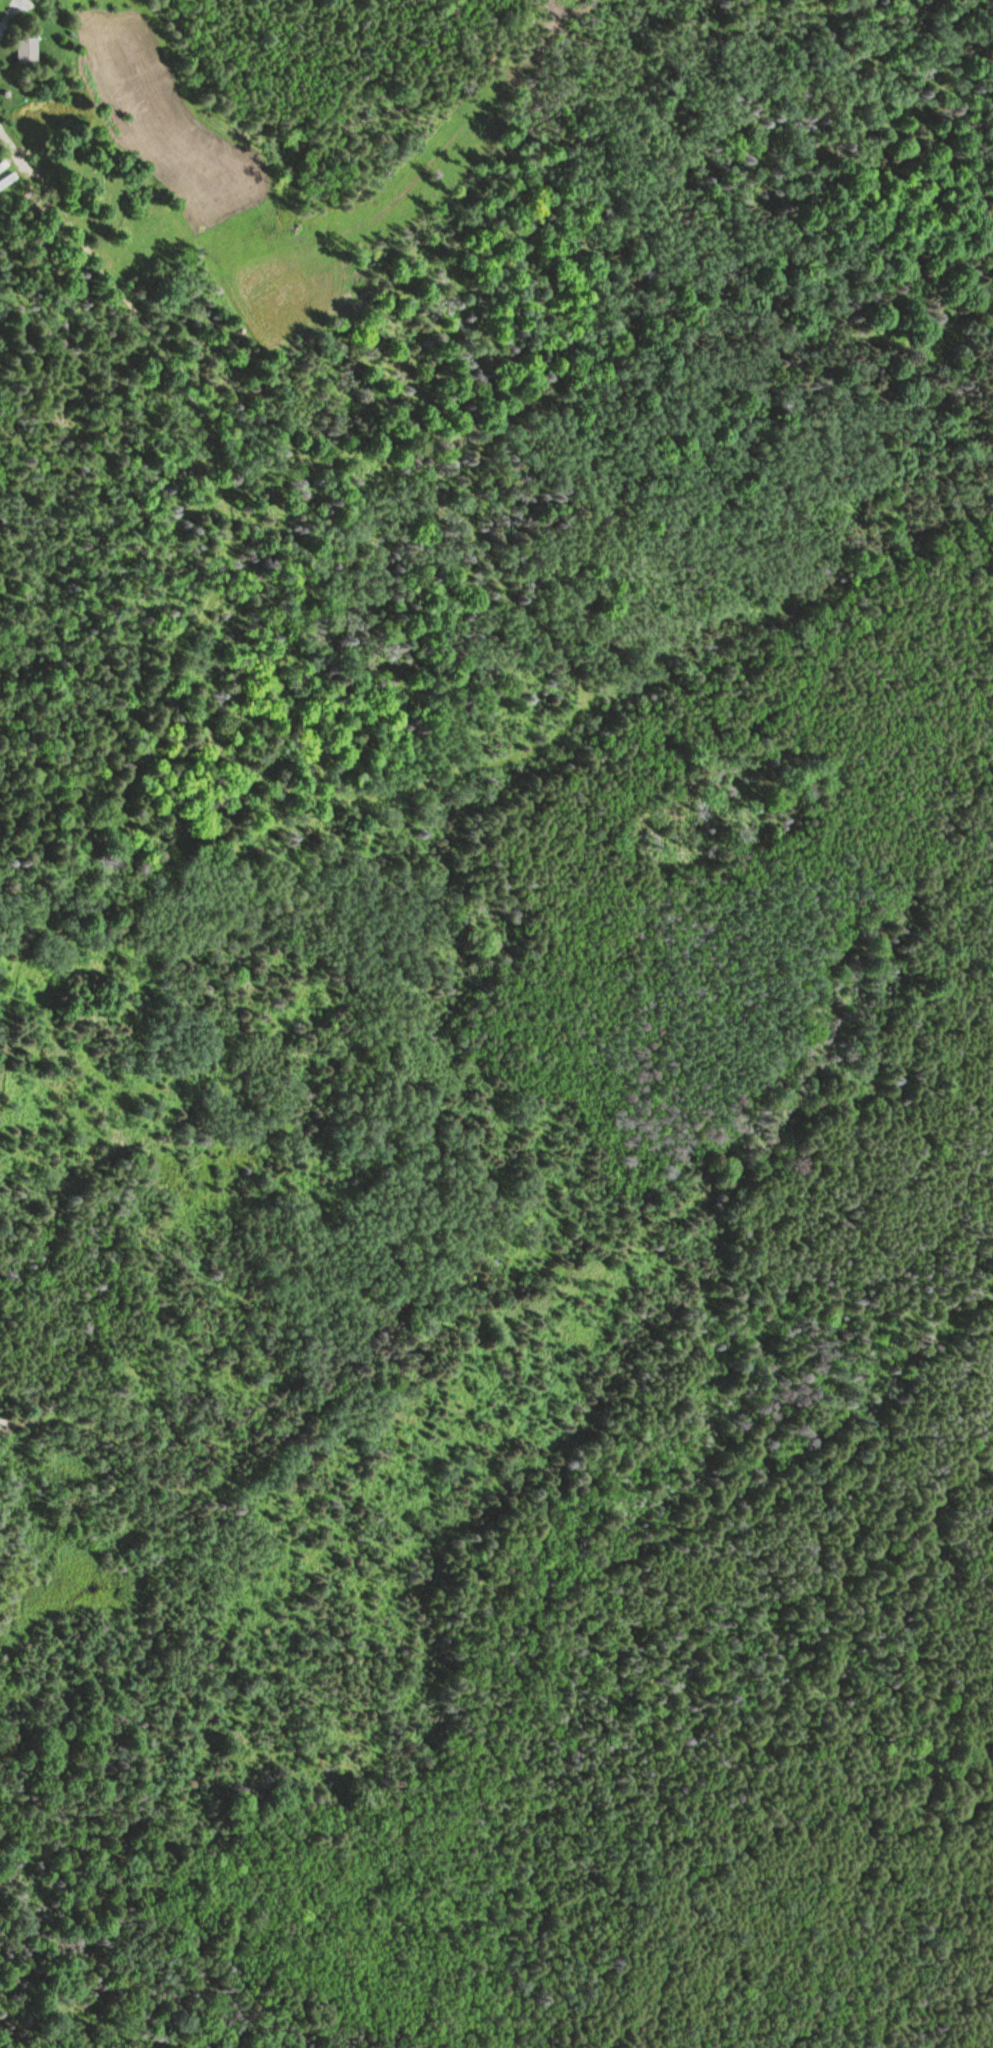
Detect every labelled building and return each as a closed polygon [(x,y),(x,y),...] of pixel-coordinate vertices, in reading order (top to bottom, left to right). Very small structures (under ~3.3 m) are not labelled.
[(37,38),(16,38),(16,66),(37,66),(37,38)]
